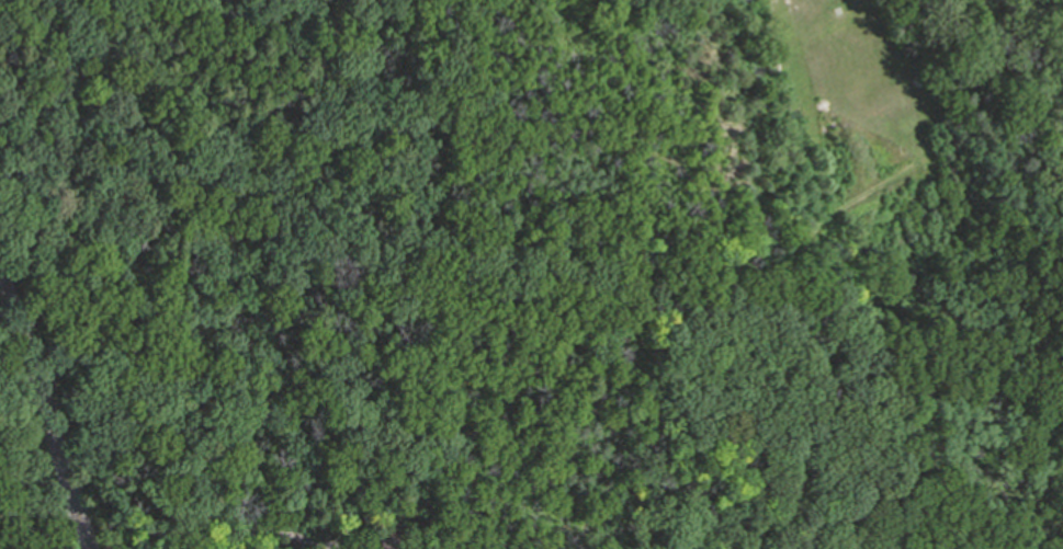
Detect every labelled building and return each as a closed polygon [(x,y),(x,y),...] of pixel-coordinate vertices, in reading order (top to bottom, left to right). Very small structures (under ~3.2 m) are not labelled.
[(396,538),(396,548),(377,548),(377,537),(396,538)]
